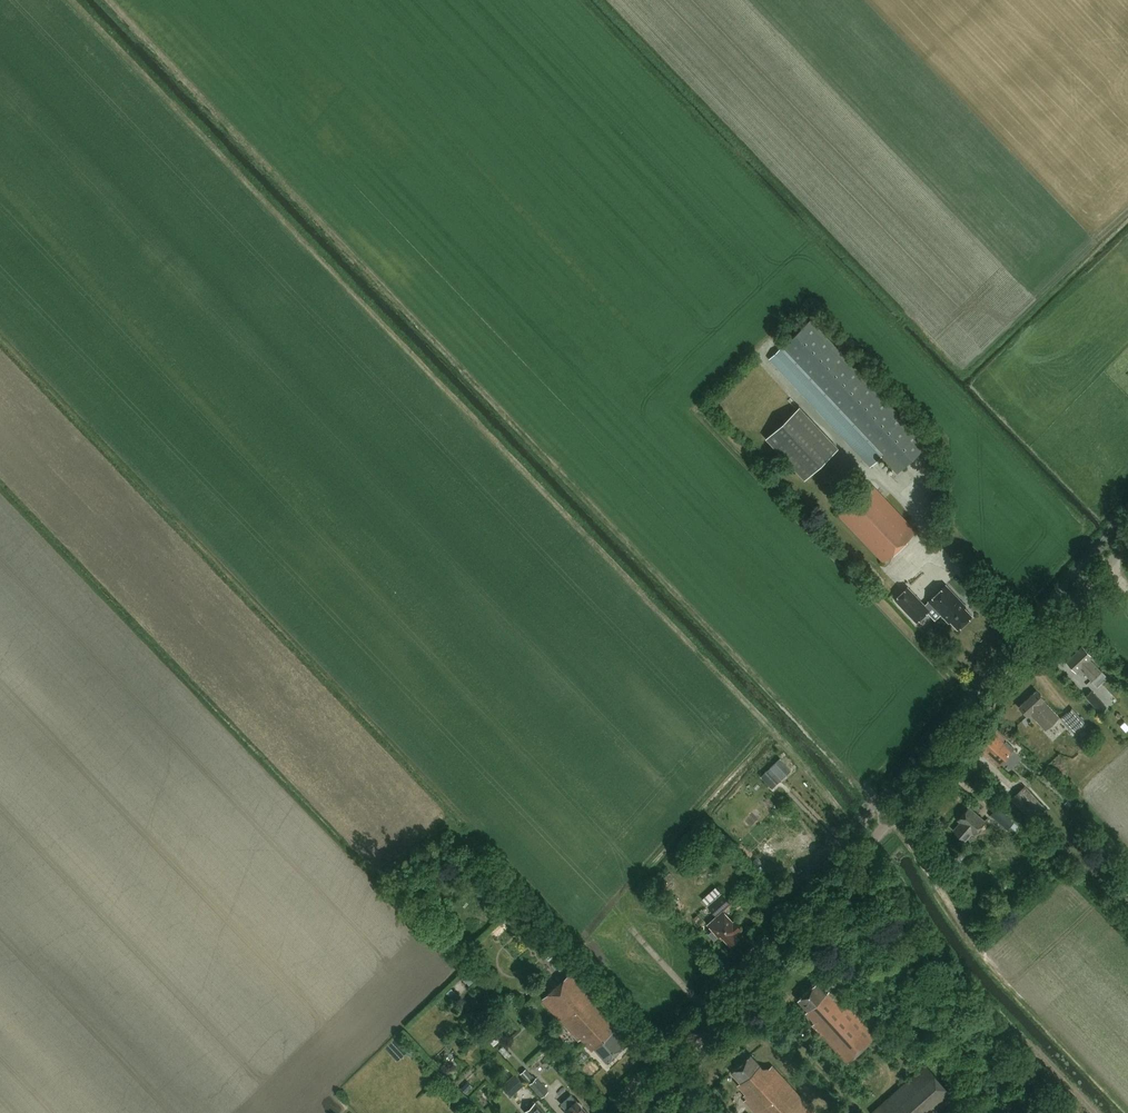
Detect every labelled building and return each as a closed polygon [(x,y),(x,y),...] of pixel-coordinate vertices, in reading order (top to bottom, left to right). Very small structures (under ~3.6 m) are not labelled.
[(896,474),(927,444),(810,319),(778,348),(779,349),(880,457),(896,474)] [(870,466),(880,457),(779,349),(769,358),(870,466)] [(803,479),(837,447),(798,406),(764,438),(803,479)] [(883,562),(916,531),(870,483),(838,513),(883,562)] [(907,586),(895,598),(917,621),(929,609),(929,608),(933,604),(949,621),(950,620),(959,629),(972,616),(964,608),(967,606),(946,584),(929,600),(929,601),(925,605),(907,586)] [(1092,656),(1082,646),(1066,661),(1076,671),(1080,667),(1092,680),(1101,671),(1089,658),(1092,656)] [(1045,729),(1059,716),(1044,700),(1045,699),(1036,690),(1019,706),(1028,715),(1030,713),(1045,729)] [(998,766),(1014,749),(995,730),(990,735),(988,733),(976,746),(998,766)] [(790,763),(778,752),(762,770),(774,781),(790,763)] [(1030,818),(1043,806),(1025,786),(1011,798),(1030,818)] [(787,824),(794,818),(782,805),(775,811),(787,824)] [(1007,829),(1014,820),(997,805),(990,814),(1007,829)] [(954,830),(965,840),(972,832),(974,833),(985,821),(969,807),(958,820),(961,822),(954,830)] [(799,815),(789,822),(799,835),(808,827),(799,815)] [(755,869),(761,863),(756,858),(750,864),(755,869)] [(730,944),(732,943),(733,943),(734,942),(735,942),(735,941),(736,941),(736,940),(736,939),(737,939),(737,938),(738,937),(735,934),(741,928),(734,920),(733,921),(723,910),(729,905),(713,888),(701,898),(717,915),(708,924),(713,929),(709,933),(714,939),(720,934),(730,944)] [(616,1020),(572,971),(537,1002),(547,1014),(551,1010),(578,1040),(581,1038),(592,1050),(594,1047),(606,1061),(626,1043),(614,1030),(616,1028),(616,1020)] [(846,1063),(876,1036),(839,996),(836,998),(829,990),(826,993),(816,982),(798,999),(808,1010),(805,1012),(815,1022),(812,1025),(846,1063)] [(815,1112),(772,1065),(769,1067),(762,1067),(750,1054),(731,1071),(740,1081),(737,1084),(747,1095),(745,1097),(752,1105),(750,1107),(756,1112),(814,1112),(815,1112)] [(925,1064),(870,1112),(871,1112),(935,1112),(954,1097),(925,1064)] [(535,1079),(532,1075),(526,1069),(520,1073),(529,1084),(535,1079)] [(511,1095),(524,1084),(515,1074),(502,1085),(511,1095)] [(471,1078),(463,1083),(469,1093),(477,1088),(471,1078)] [(541,1097),(548,1091),(536,1078),(535,1079),(529,1084),(541,1097)] [(582,1106),(582,1104),(579,1101),(577,1101),(576,1100),(571,1094),(561,1103),(566,1109),(564,1111),(566,1112),(588,1112),(582,1106)] [(525,1112),(526,1112),(544,1112),(535,1103),(525,1112)]
